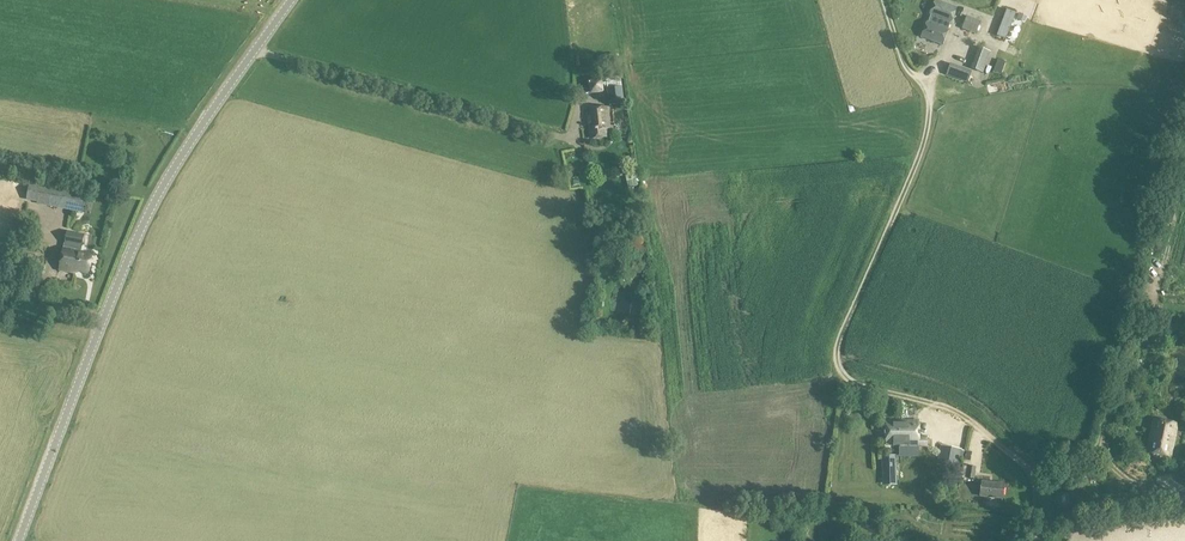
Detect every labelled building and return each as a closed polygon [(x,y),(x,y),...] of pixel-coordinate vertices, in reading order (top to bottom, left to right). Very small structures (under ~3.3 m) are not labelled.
[(936,0),(930,16),(934,18),(939,20),(936,26),(940,27),(937,35),(945,38),(957,8),(936,0)] [(1005,39),(1015,12),(1006,9),(1004,14),(996,35),(1005,39)] [(967,16),(962,29),(976,34),(981,21),(967,16)] [(932,23),(928,22),(922,37),(943,45),(945,38),(937,35),(940,27),(936,26),(939,20),(934,18),(932,23)] [(991,52),(979,48),(971,69),(983,74),(991,52)] [(1005,63),(998,60),(993,72),(1000,75),(1005,63)] [(950,64),(946,76),(967,83),(972,71),(950,64)] [(609,106),(624,104),(621,77),(606,78),(609,106)] [(603,93),(602,80),(590,81),(591,94),(603,93)] [(607,108),(588,111),(589,118),(588,118),(591,139),(607,137),(606,126),(610,125),(607,108)] [(625,175),(628,189),(638,186),(634,173),(625,175)] [(83,213),(86,193),(41,184),(38,205),(83,213)] [(92,256),(64,250),(60,271),(74,274),(75,271),(89,274),(92,256)] [(918,422),(887,421),(887,445),(894,445),(894,446),(918,446),(918,445),(927,445),(927,438),(918,438),(918,422)] [(1171,457),(1177,426),(1154,422),(1147,452),(1171,457)] [(937,465),(959,470),(961,459),(964,460),(965,451),(938,446),(937,455),(939,455),(937,465)] [(896,457),(883,457),(883,476),(896,476),(896,457)] [(968,478),(975,479),(976,466),(969,466),(968,478)] [(1002,498),(1004,485),(982,482),(980,496),(1002,498)] [(1070,505),(1070,496),(1066,492),(1061,493),(1057,497),(1058,498),(1054,498),(1055,504),(1058,504),(1058,505),(1061,509),(1067,508),(1070,505)]
